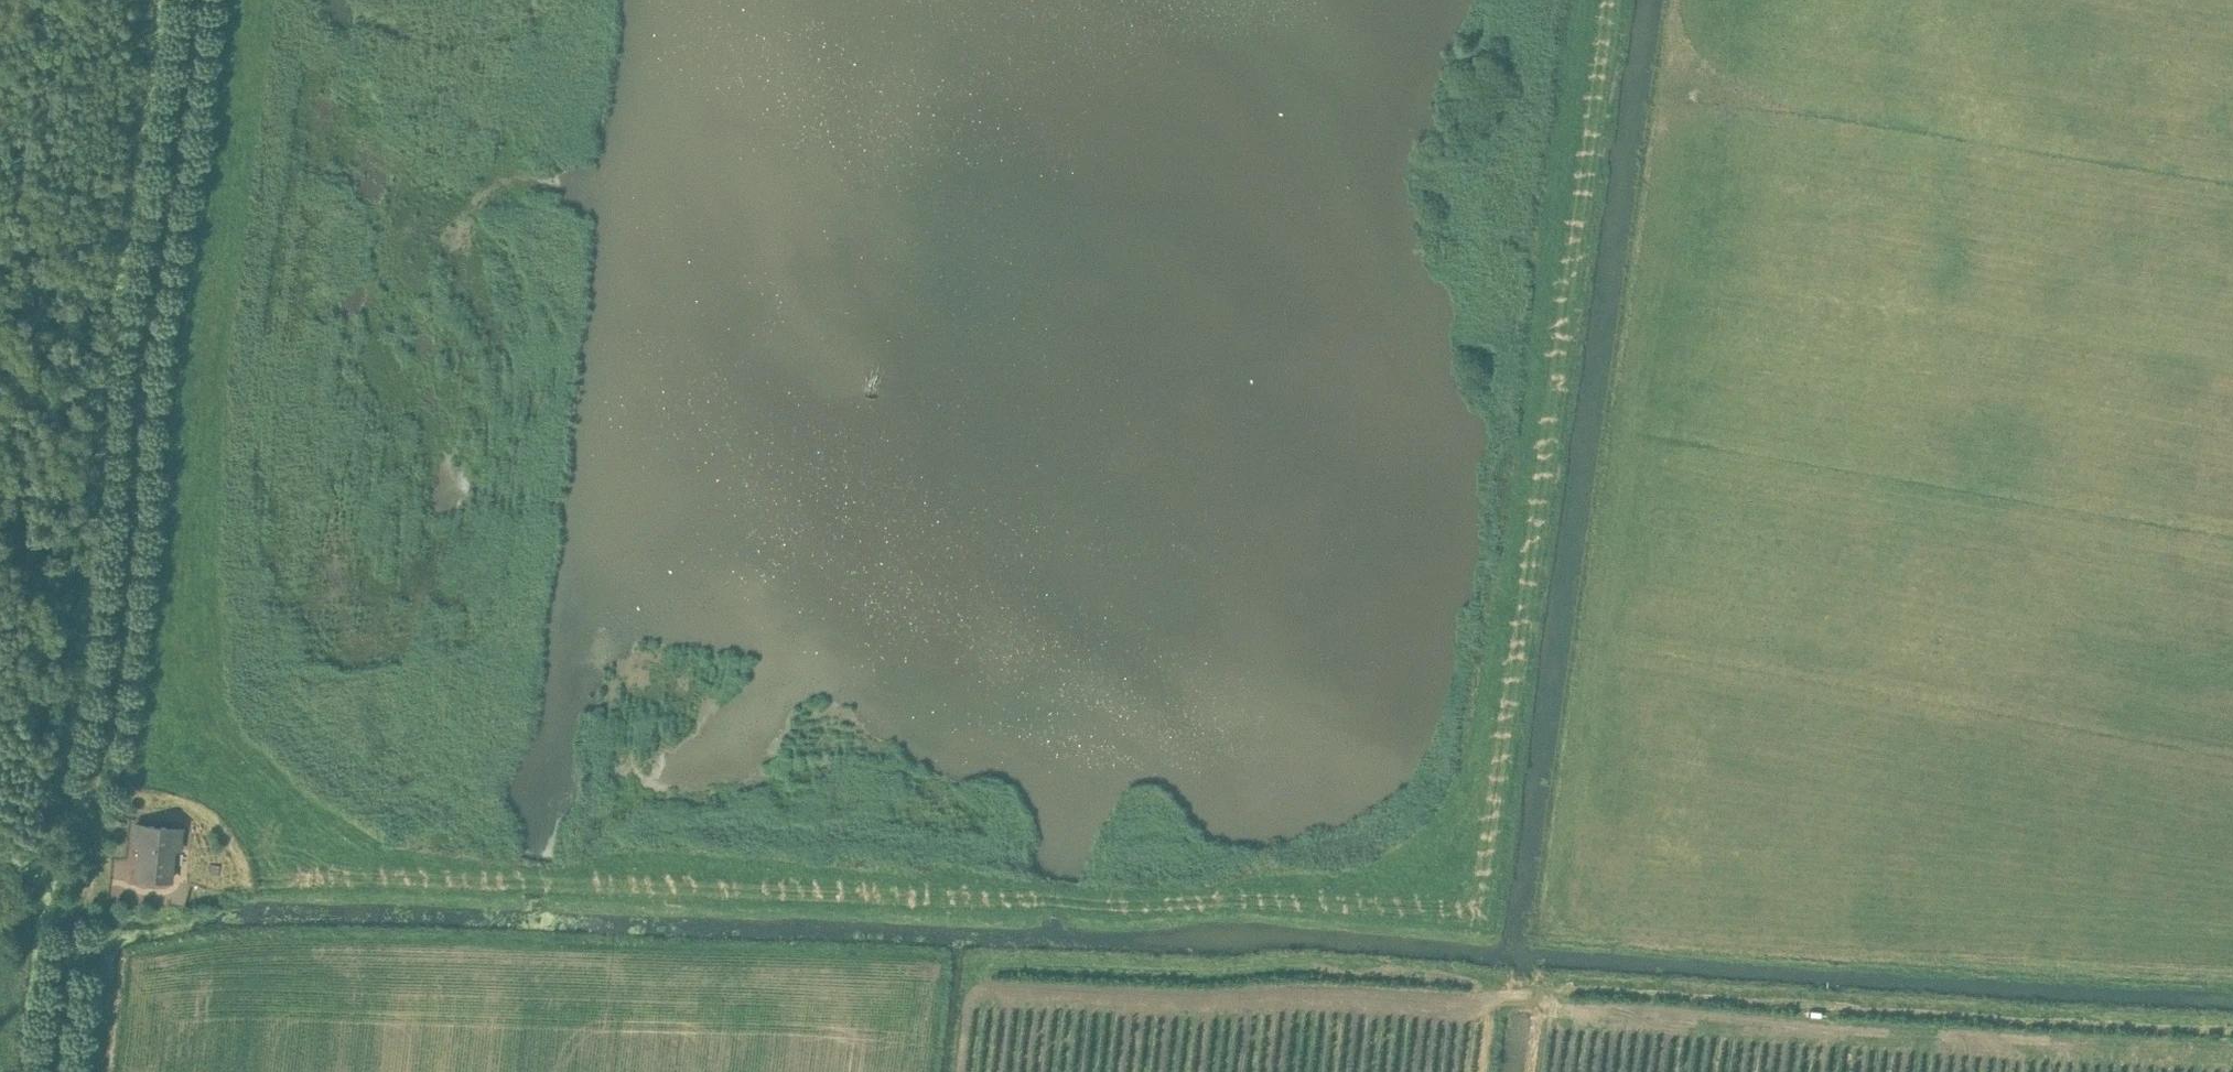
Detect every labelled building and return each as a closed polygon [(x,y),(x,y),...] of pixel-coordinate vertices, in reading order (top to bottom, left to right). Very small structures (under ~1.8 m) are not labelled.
[(137,876),(159,878),(176,880),(181,828),(157,825),(135,823),(133,844),(140,844),(137,876)] [(219,877),(221,865),(209,864),(207,875),(219,877)]
